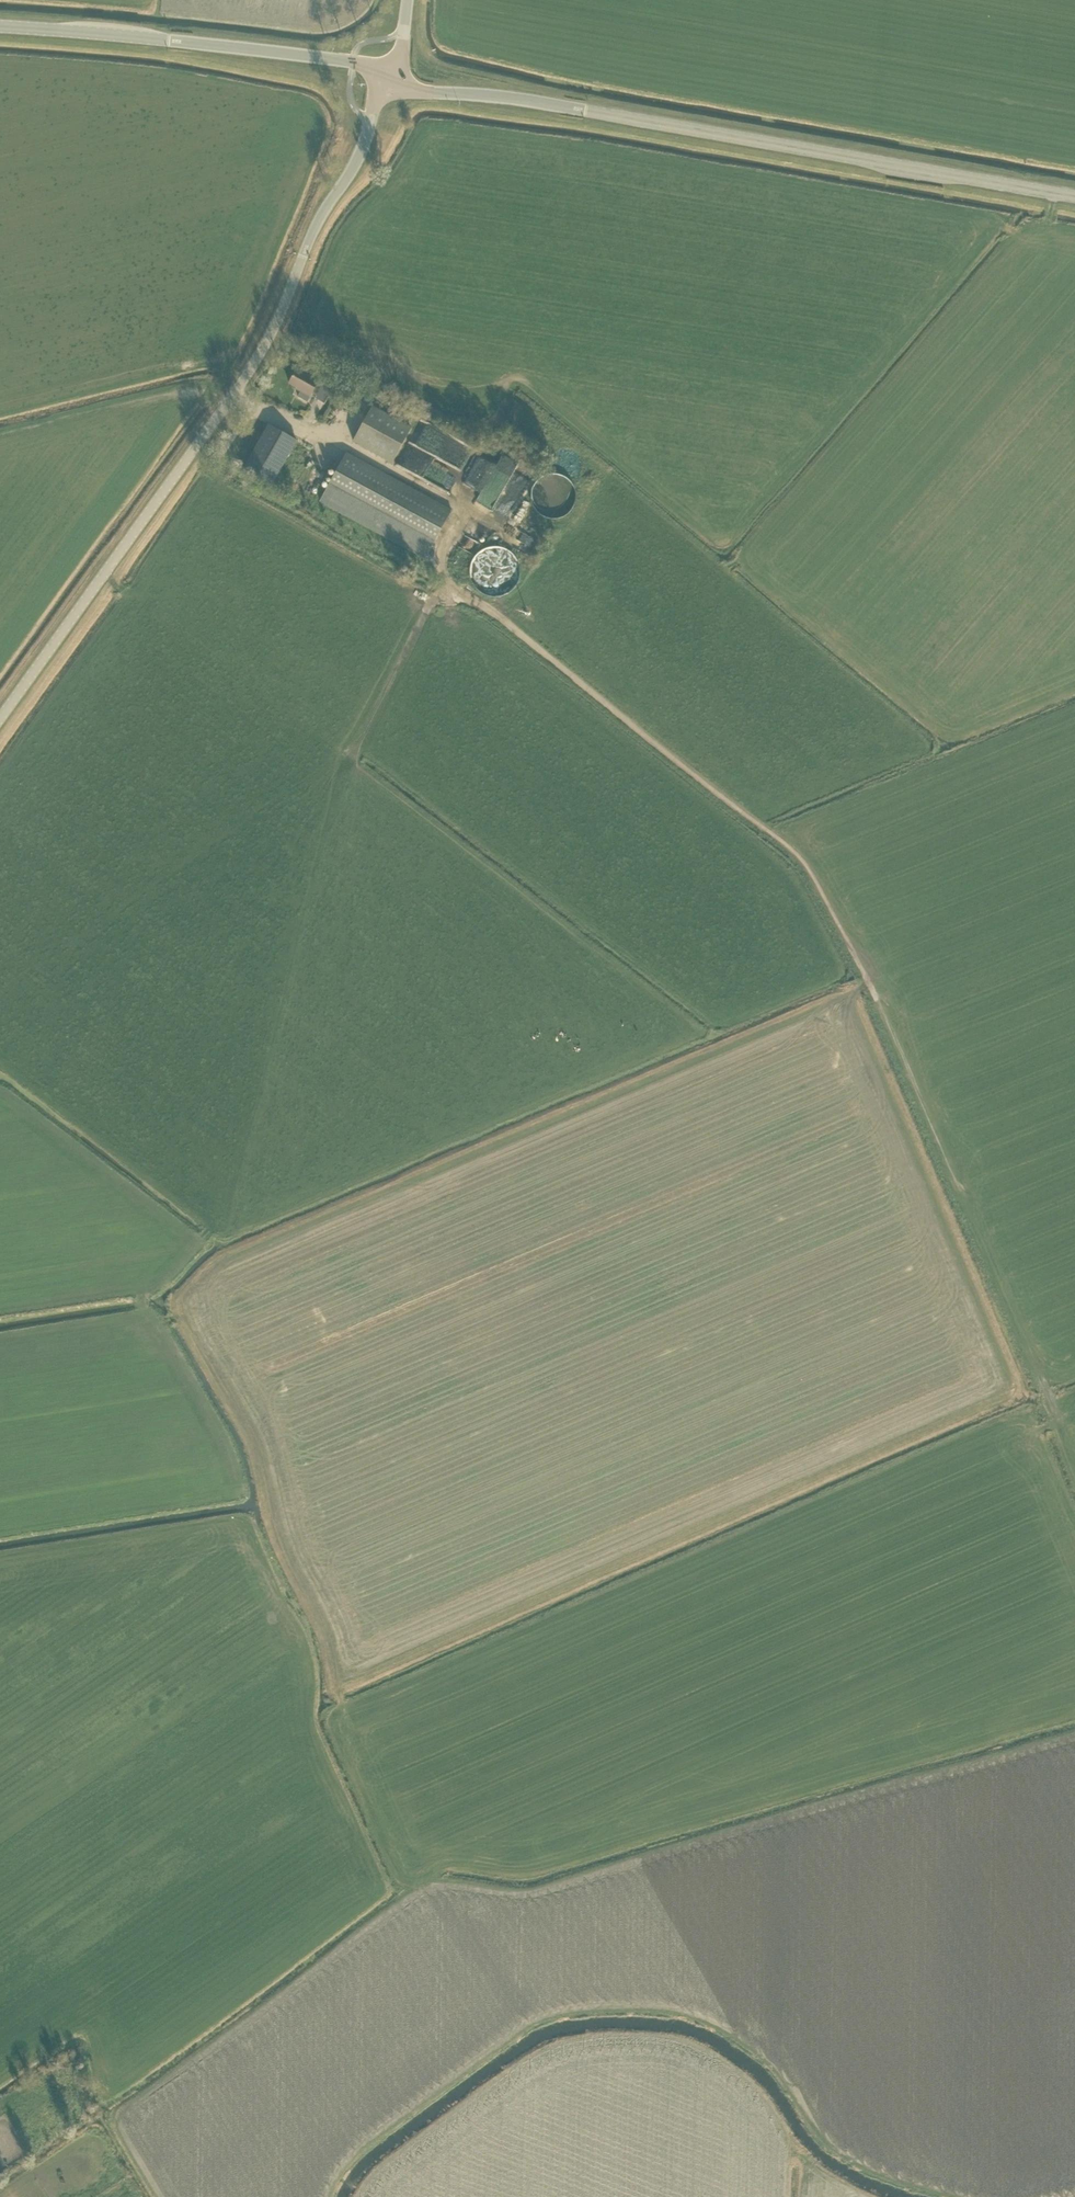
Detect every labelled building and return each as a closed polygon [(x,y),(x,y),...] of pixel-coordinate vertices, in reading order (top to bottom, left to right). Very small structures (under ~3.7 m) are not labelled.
[(299,392),(309,398),(312,393),(317,396),(315,399),(322,402),(330,387),(324,383),(322,386),(318,383),(319,380),(298,368),(290,384),(301,390),(299,392)] [(353,442),(393,463),(412,428),(373,406),(353,442)] [(244,470),(272,486),(297,440),(269,425),(244,470)] [(326,492),(431,549),(452,510),(347,453),(326,492)] [(498,500),(520,463),(504,454),(478,498),(486,503),(490,496),(498,500)] [(519,576),(519,571),(519,565),(517,560),(514,555),(511,552),(507,549),(502,547),(496,545),(493,545),(488,546),(483,548),(480,549),(475,553),(473,557),(470,562),(469,566),(468,572),(469,577),(471,582),(473,586),(477,590),(481,593),(485,595),(492,596),(496,596),(500,596),(505,594),(509,592),(513,588),(515,585),(518,580),(519,576)]
